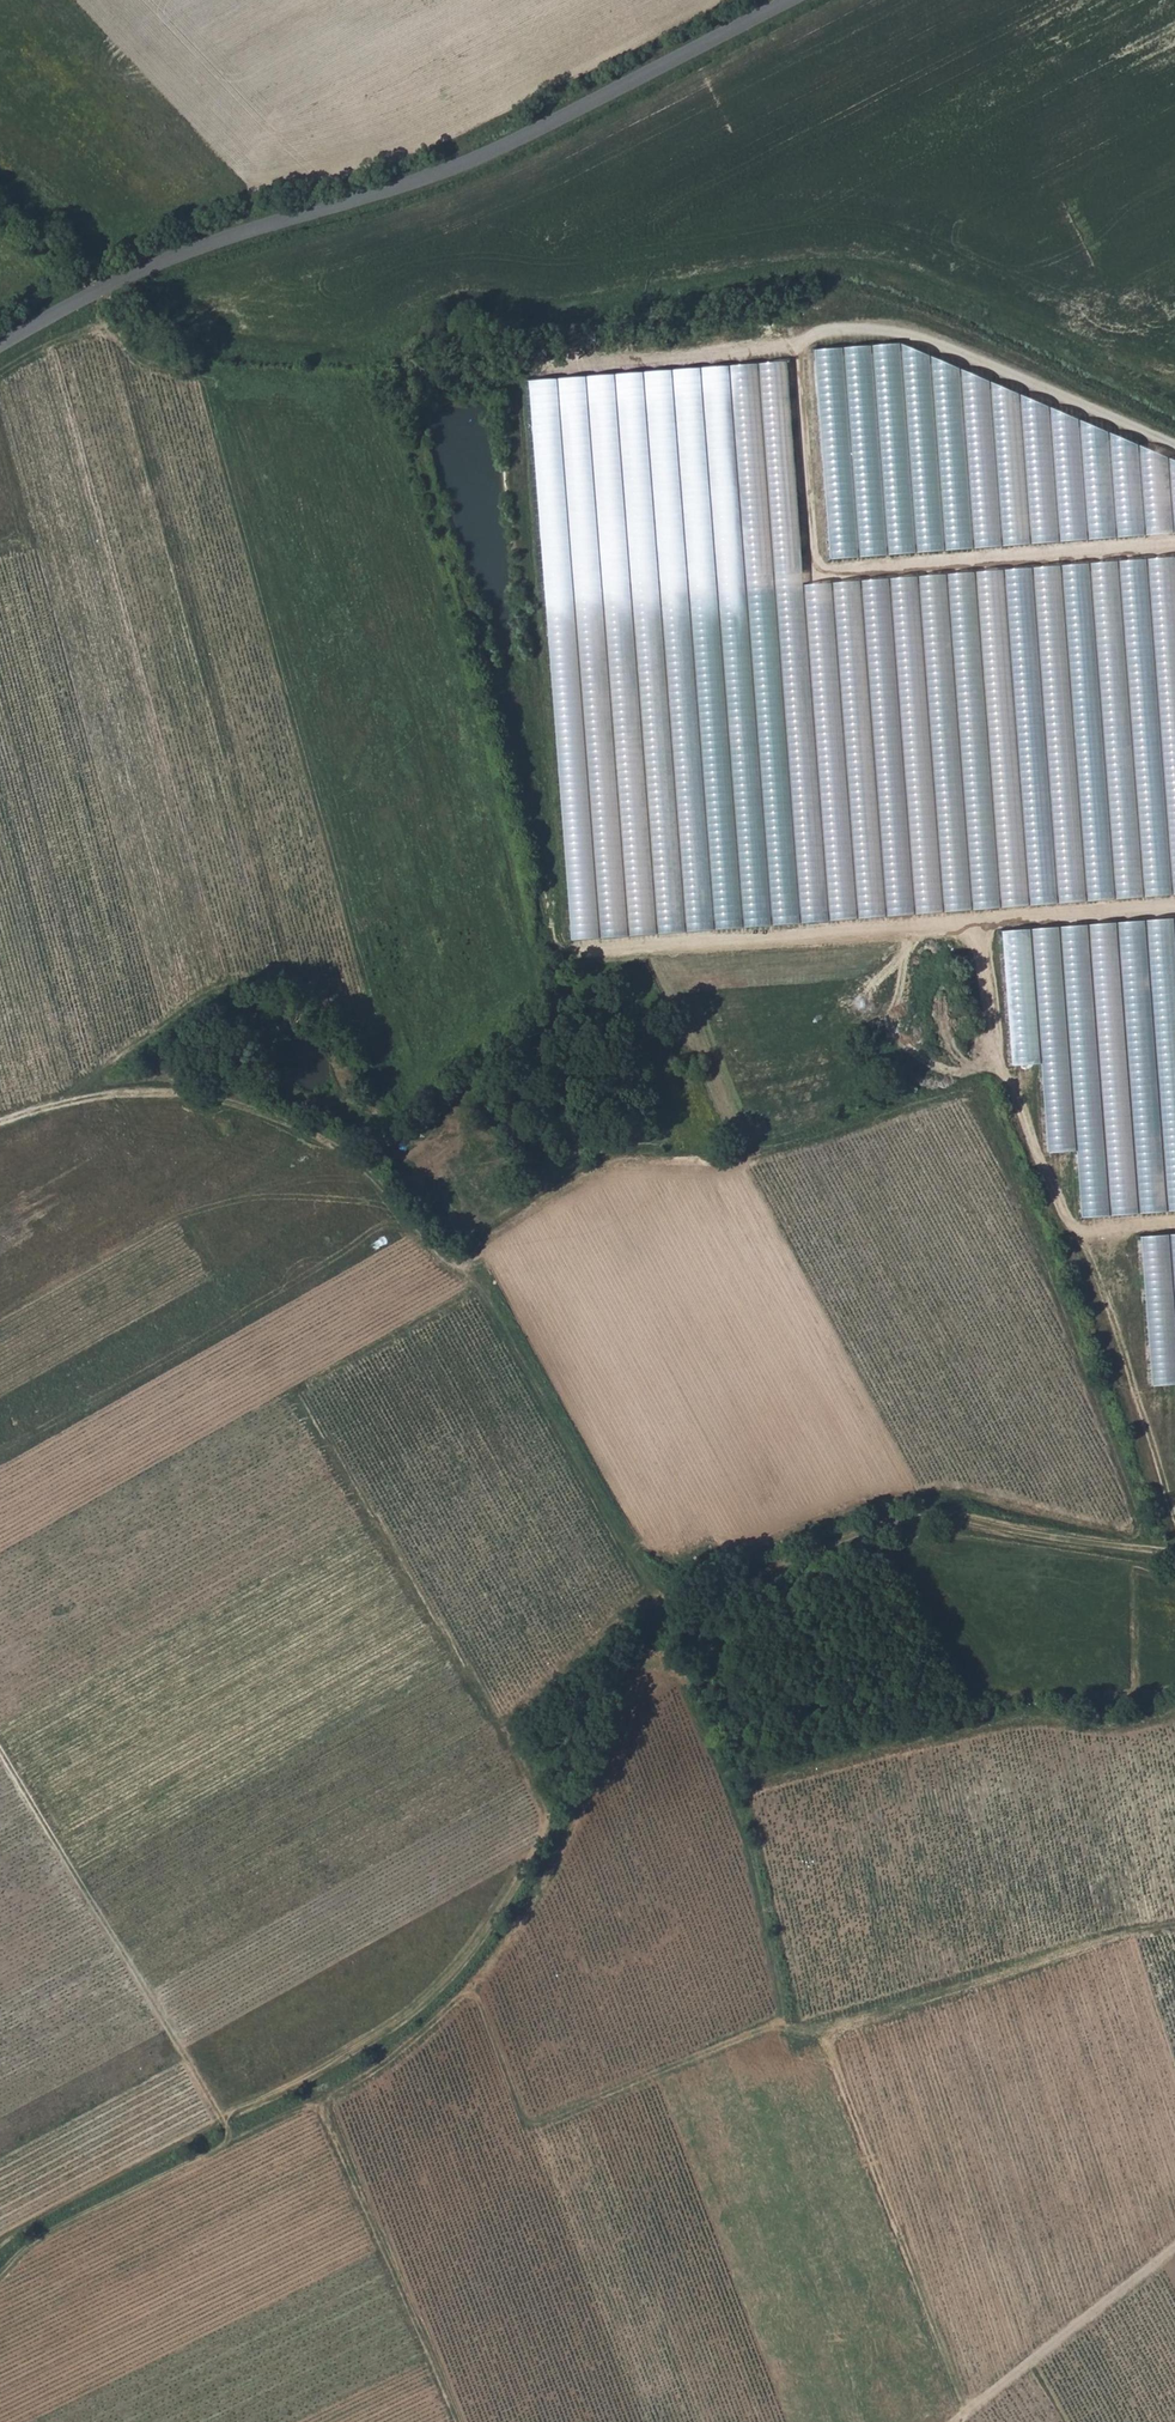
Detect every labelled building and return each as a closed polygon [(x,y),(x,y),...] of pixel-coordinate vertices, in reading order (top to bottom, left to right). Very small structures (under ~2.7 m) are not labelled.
[(828,559),(1174,540),(1174,462),(1160,463),(1160,448),(1130,449),(1131,461),(1104,462),(1102,420),(1067,422),(1069,441),(1049,442),(1046,394),(1020,396),(1019,381),(993,382),(992,369),(967,370),(966,355),(940,357),(940,343),(914,344),(913,334),(815,339),(828,559)] [(569,935),(1174,901),(1174,561),(805,581),(793,364),(538,378),(569,935)] [(1007,928),(1015,1066),(1046,1065),(1051,1153),(1081,1152),(1084,1217),(1174,1212),(1174,920),(1007,928)] [(1146,1236),(1154,1386),(1174,1385),(1174,1234),(1146,1236)]
